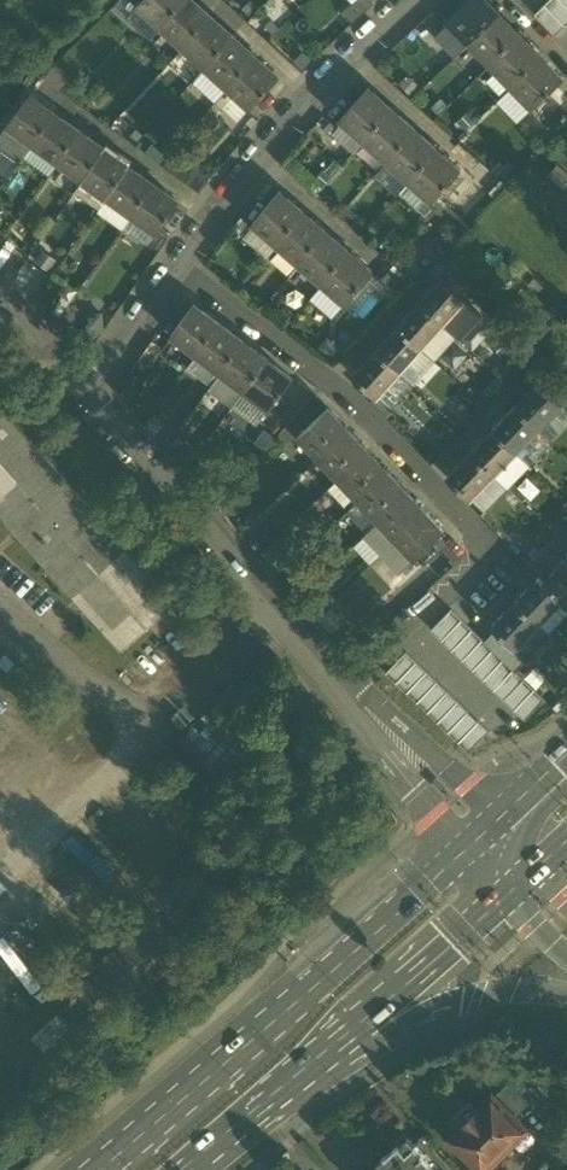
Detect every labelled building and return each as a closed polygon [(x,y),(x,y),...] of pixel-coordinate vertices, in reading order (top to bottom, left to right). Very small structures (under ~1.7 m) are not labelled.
[(138,5),(161,25),(184,0),(143,0),(138,5)] [(161,25),(184,46),(211,15),(194,0),(184,0),(161,25)] [(448,19),(470,41),(499,13),(486,0),(468,0),(448,19)] [(545,4),(566,25),(566,24),(566,7),(561,0),(549,0),(545,4)] [(545,4),(535,14),(556,35),(566,25),(545,4)] [(499,13),(470,41),(491,63),(520,34),(499,13)] [(211,15),(184,46),(206,66),(233,35),(211,15)] [(520,34),(491,63),(512,84),(541,56),(520,34)] [(233,35),(206,66),(228,86),(255,56),(233,35)] [(255,56),(228,86),(251,107),(278,76),(255,56)] [(541,56),(512,84),(533,106),(563,78),(541,56)] [(369,88),(342,119),(365,140),(392,109),(369,88)] [(56,113),(31,95),(9,125),(34,143),(56,113)] [(392,109),(365,140),(387,160),(415,129),(392,109)] [(80,130),(56,113),(34,143),(58,161),(80,130)] [(415,129),(387,160),(410,180),(437,149),(415,129)] [(105,148),(80,130),(58,161),(83,178),(105,148)] [(129,166),(105,148),(83,178),(107,196),(129,166)] [(460,170),(437,149),(410,180),(433,200),(460,170)] [(154,183),(129,166),(107,196),(132,214),(154,183)] [(178,201),(154,183),(132,214),(157,232),(178,201)] [(304,212),(280,191),(254,223),(277,243),(304,212)] [(304,212),(277,243),(300,263),(326,231),(304,212)] [(349,251),(326,231),(300,263),(323,282),(349,251)] [(349,251),(323,282),(346,302),(373,271),(349,251)] [(466,298),(442,277),(419,302),(443,323),(466,298)] [(419,302),(398,326),(422,347),(443,323),(419,302)] [(219,323),(195,304),(172,334),(197,353),(219,323)] [(219,323),(197,353),(221,371),(244,341),(219,323)] [(398,326),(376,350),(400,372),(422,347),(398,326)] [(244,341),(221,371),(245,389),(268,359),(244,341)] [(400,372),(376,350),(353,375),(377,397),(400,372)] [(268,359),(245,389),(270,408),(292,378),(268,359)] [(562,404),(539,382),(516,406),(539,428),(562,404)] [(0,406),(0,514),(122,651),(175,603),(0,406)] [(539,428),(516,406),(493,429),(517,451),(539,428)] [(349,430),(329,408),(299,436),(320,457),(349,430)] [(493,429),(471,452),(494,475),(517,451),(493,429)] [(349,430),(320,457),(340,479),(369,451),(349,430)] [(369,451),(340,479),(359,499),(389,472),(369,451)] [(471,452),(448,476),(471,499),(494,475),(471,452)] [(389,472),(359,499),(379,521),(409,493),(389,472)] [(409,493),(379,521),(397,539),(426,511),(409,493)] [(444,530),(426,511),(397,539),(415,558),(444,530)] [(546,584),(564,601),(566,604),(566,563),(546,584)] [(541,579),(517,602),(540,624),(564,601),(546,584),(541,579)] [(540,624),(517,602),(493,626),(516,648),(540,624)] [(464,622),(453,612),(434,632),(444,642),(464,622)] [(474,631),(464,622),(444,642),(455,652),(474,631)] [(484,641),(474,631),(455,652),(465,661),(484,641)] [(495,651),(484,641),(465,661),(475,671),(495,651)] [(505,661),(495,651),(475,671),(486,681),(505,661)] [(416,662),(406,653),(387,673),(397,683),(416,662)] [(516,671),(505,661),(486,681),(496,691),(516,671)] [(427,672),(416,662),(397,683),(407,693),(427,672)] [(526,680),(516,671),(496,691),(507,701),(526,680)] [(437,682),(427,672),(407,693),(418,703),(437,682)] [(536,690),(526,680),(507,701),(517,711),(536,690)] [(448,692),(437,682),(418,703),(428,712),(448,692)] [(547,700),(536,690),(517,711),(527,720),(547,700)] [(458,702),(448,692),(428,712),(438,722),(458,702)] [(468,712),(458,702),(438,722),(449,732),(468,712)] [(479,721),(468,712),(449,732),(459,742),(479,721)] [(200,720),(184,745),(208,761),(225,735),(200,720)] [(489,731),(479,721),(459,742),(469,752),(489,731)] [(297,922),(303,928),(319,914),(313,908),(297,922)] [(530,1102),(510,1081),(495,1095),(516,1116),(530,1102)] [(449,1137),(447,1137),(447,1139),(449,1139),(479,1169),(485,1169),(498,1158),(499,1159),(503,1155),(505,1156),(508,1157),(512,1158),(514,1158),(533,1138),(532,1135),(531,1132),(530,1131),(516,1116),(495,1095),(494,1094),(493,1093),(491,1094),(492,1095),(479,1108),(462,1124),(449,1137)] [(479,1108),(471,1100),(469,1101),(466,1103),(465,1107),(460,1111),(459,1112),(457,1112),(455,1114),(454,1116),(462,1124),(479,1108)] [(425,1136),(415,1145),(425,1156),(423,1157),(434,1169),(446,1160),(425,1136)] [(382,1160),(390,1169),(434,1169),(423,1157),(425,1156),(415,1145),(414,1147),(408,1140),(400,1147),(399,1145),(382,1160)] [(370,1169),(390,1169),(382,1160),(370,1169)]
